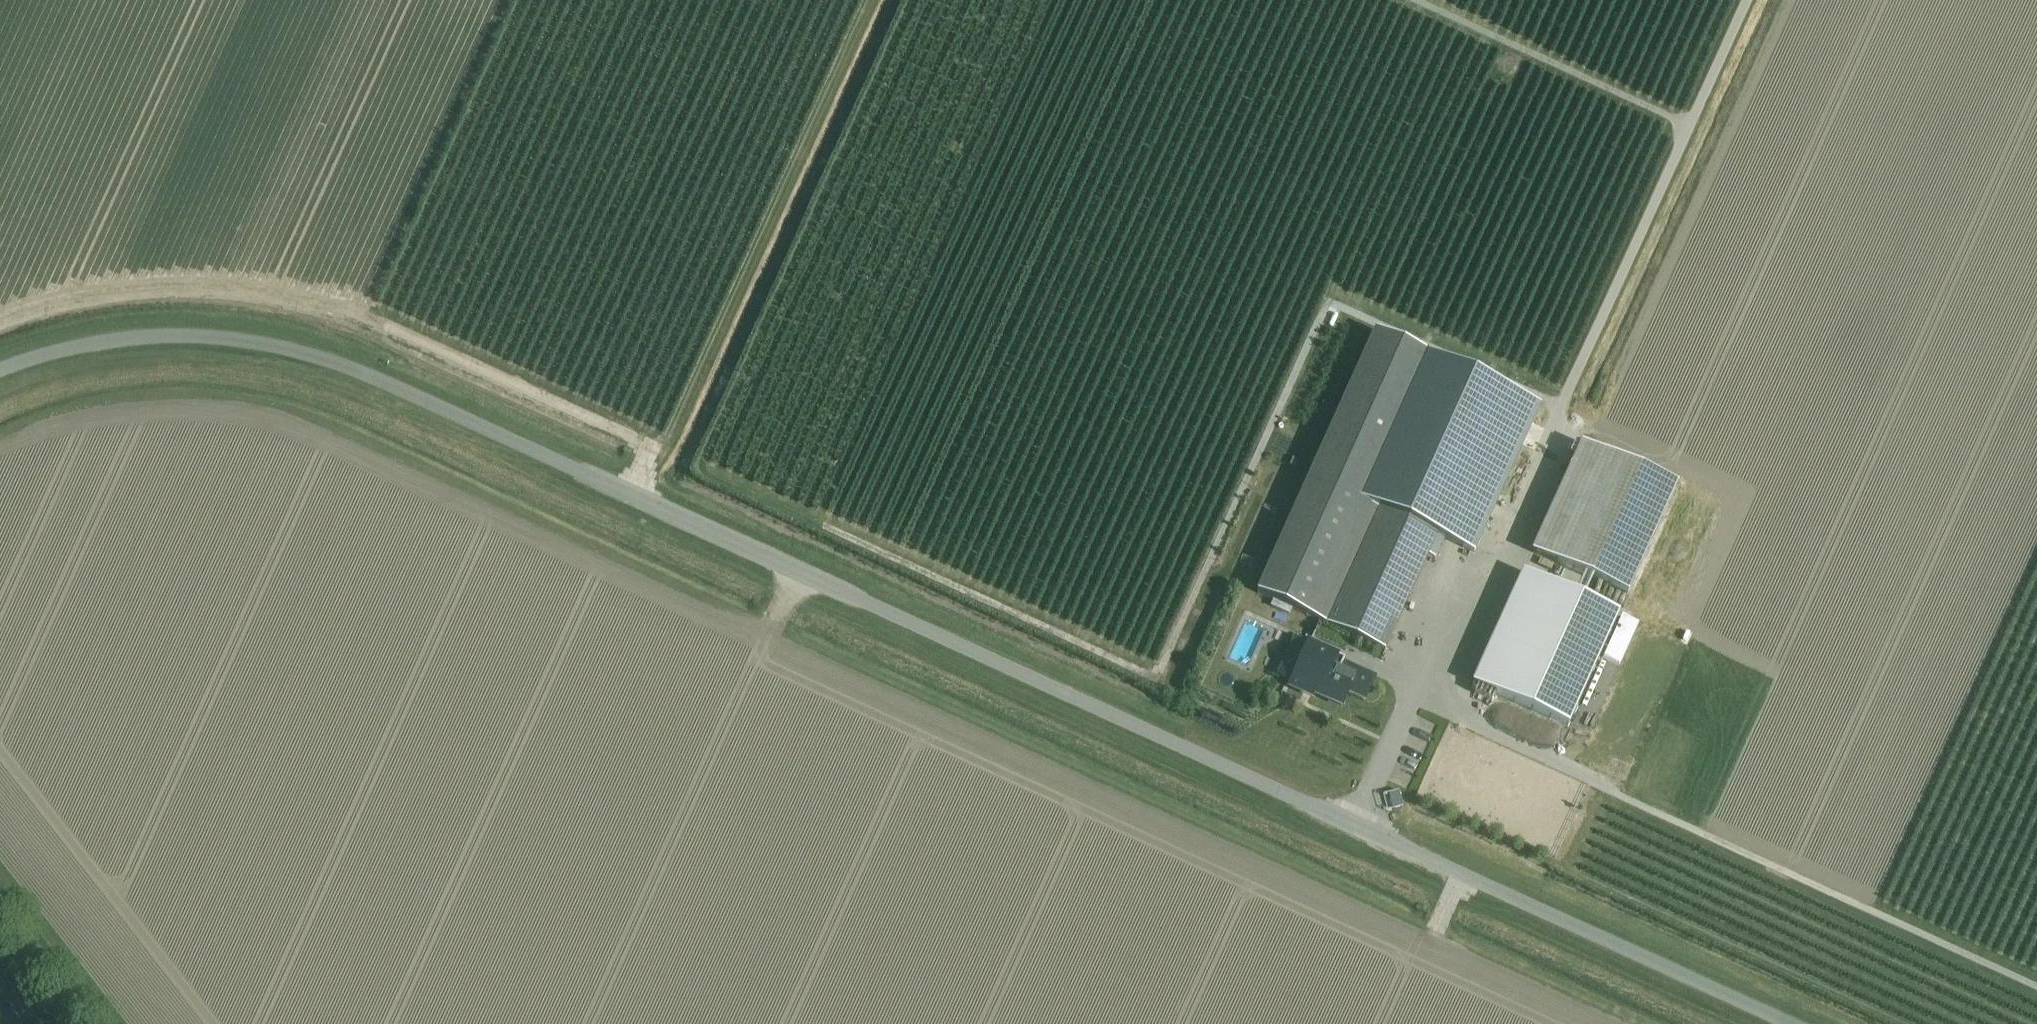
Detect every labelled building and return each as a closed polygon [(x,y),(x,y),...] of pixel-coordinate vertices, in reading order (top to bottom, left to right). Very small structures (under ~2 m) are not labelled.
[(1257,593),(1384,650),(1436,535),(1350,496),(1416,350),(1374,331),(1257,593)] [(1350,496),(1436,535),(1473,552),(1539,406),(1416,350),(1350,496)] [(1675,486),(1582,445),(1534,552),(1626,594),(1675,486)] [(1568,724),(1598,656),(1618,665),(1637,624),(1516,570),(1467,679),(1568,724)] [(1363,701),(1374,677),(1342,663),(1343,659),(1300,639),(1288,664),(1297,668),(1289,686),(1302,692),(1303,688),(1341,706),(1347,693),(1363,701)] [(1452,767),(1434,771),(1440,796),(1457,791),(1452,767)]
